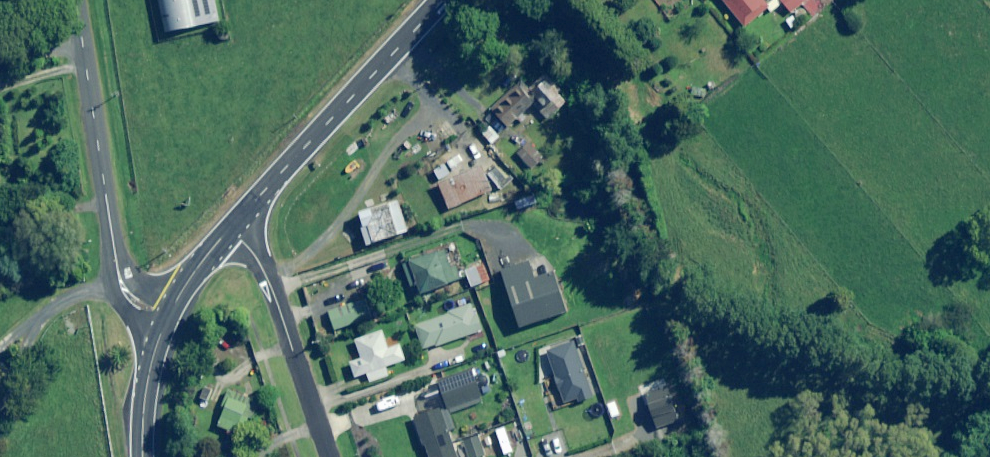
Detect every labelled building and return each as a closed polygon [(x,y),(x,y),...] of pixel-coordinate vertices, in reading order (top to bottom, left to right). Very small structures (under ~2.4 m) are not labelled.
[(162,14),(166,33),(219,21),(214,0),(159,0),(162,14)] [(743,27),(767,8),(760,0),(722,0),(743,27)] [(772,12),(781,4),(791,15),(801,6),(813,19),(829,5),(825,0),(772,0),(766,5),(772,12)] [(566,103),(553,86),(536,99),(544,108),(539,111),(545,119),(566,103)] [(533,103),(520,88),(493,113),(506,128),(533,103)] [(503,141),(482,118),(474,125),(495,148),(503,141)] [(540,155),(528,143),(516,155),(528,167),(540,155)] [(446,155),(442,148),(426,158),(430,164),(446,155)] [(496,163),(485,175),(502,191),(513,179),(496,163)] [(463,192),(453,168),(434,176),(441,194),(452,190),(454,196),(463,192)] [(449,265),(444,250),(402,266),(410,287),(417,285),(421,294),(459,280),(453,264),(449,265)] [(491,280),(483,262),(464,270),(472,288),(491,280)] [(534,279),(528,262),(501,270),(519,328),(566,313),(553,273),(534,279)] [(373,318),(368,299),(327,312),(333,330),(373,318)] [(481,330),(473,306),(415,326),(424,351),(481,330)] [(388,349),(381,331),(355,341),(362,359),(349,364),(354,378),(367,373),(370,382),(389,376),(386,367),(404,360),(399,345),(388,349)] [(592,399),(590,396),(573,343),(546,351),(563,404),(574,401),(575,405),(592,399)] [(413,419),(422,446),(424,445),(428,456),(457,456),(448,431),(454,429),(449,414),(482,403),(471,370),(438,382),(447,407),(440,410),(436,411),(413,419)] [(207,401),(211,389),(200,385),(195,396),(207,401)] [(676,420),(665,389),(647,395),(658,427),(676,420)] [(620,415),(614,402),(607,405),(612,418),(620,415)]
